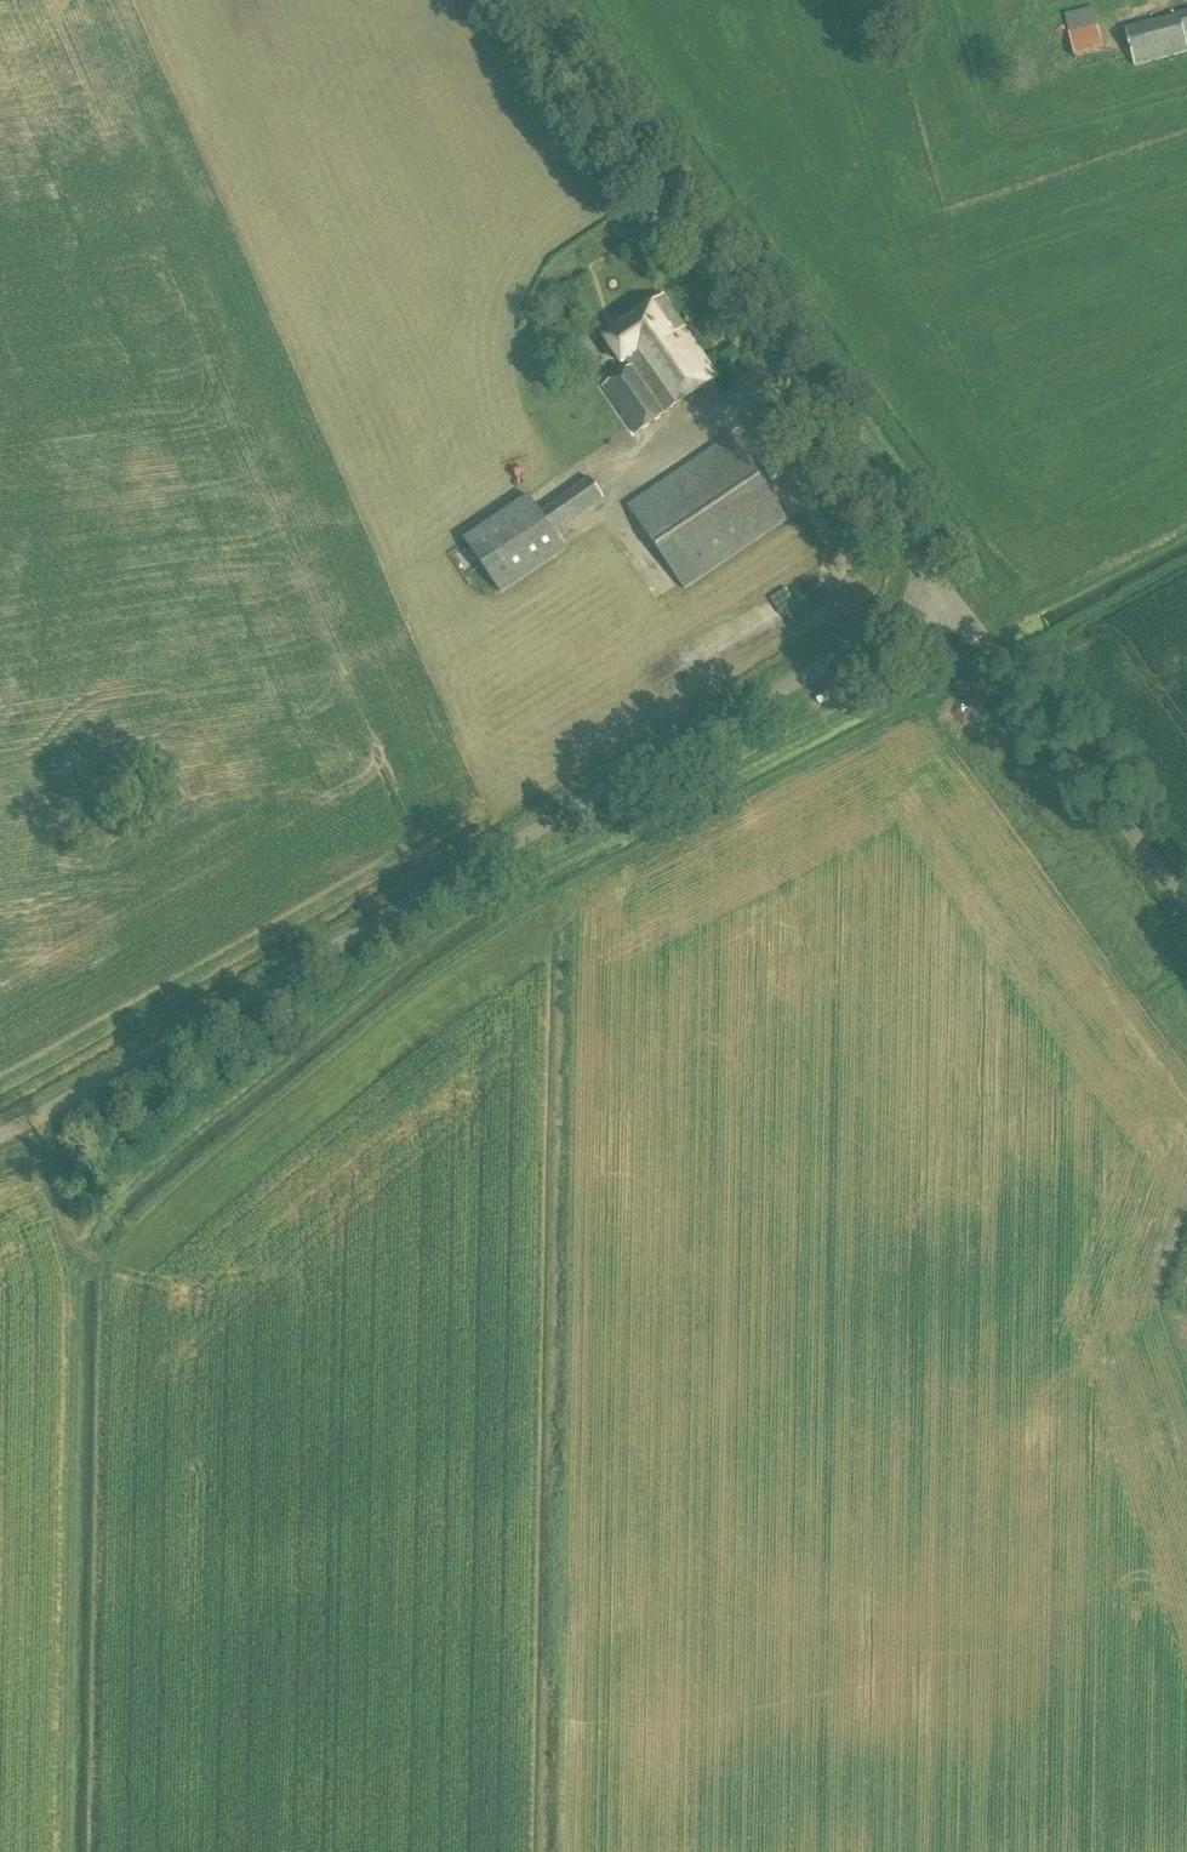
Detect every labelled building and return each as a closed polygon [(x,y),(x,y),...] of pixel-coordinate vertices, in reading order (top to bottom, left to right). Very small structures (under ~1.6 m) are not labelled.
[(1074,57),(1103,51),(1094,7),(1065,13),(1074,57)] [(1186,52),(1186,43),(1186,42),(1186,10),(1126,27),(1137,66),(1186,52)] [(712,379),(678,328),(680,327),(659,295),(598,336),(616,363),(621,360),(626,367),(558,412),(590,460),(712,379)] [(679,591),(785,518),(728,435),(622,508),(679,591)] [(539,511),(554,533),(602,500),(587,478),(539,511)] [(566,550),(554,533),(539,511),(528,495),(464,539),(502,594),(566,550)] [(120,1150),(128,1145),(125,1139),(116,1144),(117,1146),(120,1150)]
